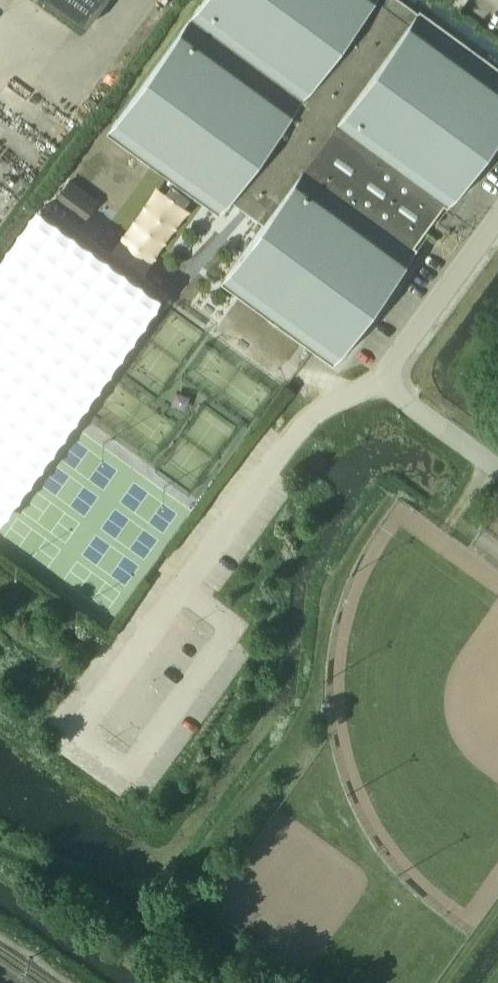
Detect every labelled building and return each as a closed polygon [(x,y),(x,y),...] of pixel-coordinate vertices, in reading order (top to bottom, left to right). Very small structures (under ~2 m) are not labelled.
[(86,26),(105,0),(51,0),(86,26)] [(107,130),(220,212),(230,198),(264,222),(221,280),(334,362),(418,246),(415,244),(445,203),(448,205),(497,137),(497,64),(420,7),(419,9),(406,0),(202,0),(107,130)] [(100,199),(70,177),(54,200),(84,221),(100,199)]
